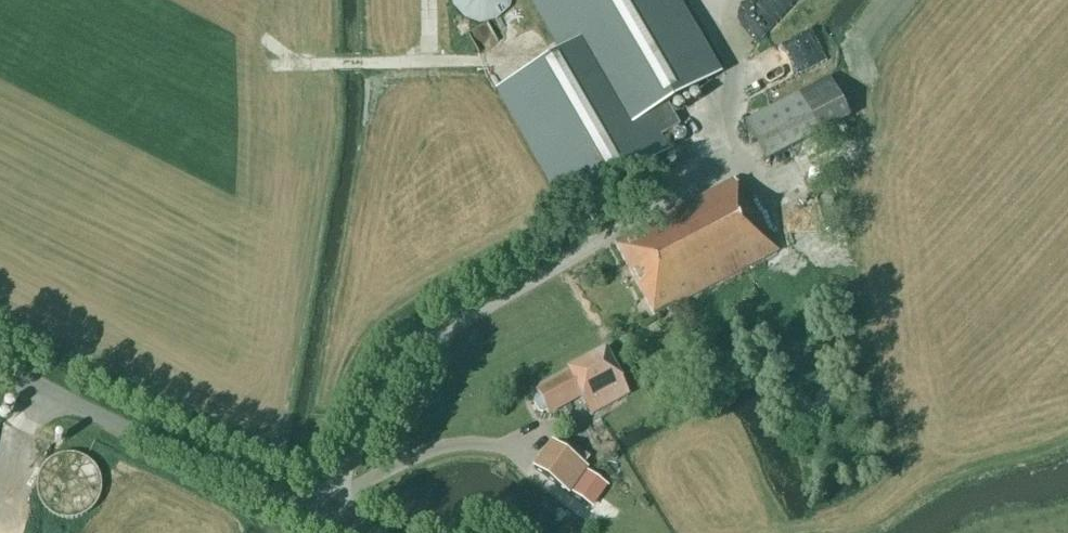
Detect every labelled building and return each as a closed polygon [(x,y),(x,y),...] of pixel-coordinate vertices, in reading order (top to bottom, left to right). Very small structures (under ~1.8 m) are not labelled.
[(454,5),(465,17),(481,23),(497,19),(510,8),(512,0),(452,0),(454,5)] [(718,79),(672,0),(535,0),(565,52),(501,89),(571,208),(665,155),(654,137),(678,123),(669,107),(718,79)] [(808,64),(828,55),(812,23),(793,32),(808,64)] [(828,79),(745,123),(766,163),(849,119),(828,79)] [(745,201),(734,180),(614,244),(654,318),(777,252),(749,199),(745,201)] [(549,415),(580,398),(590,418),(629,397),(606,353),(567,373),(569,377),(538,393),(539,397),(535,399),(534,404),(538,412),(543,413),(547,411),(549,415)] [(589,458),(566,441),(560,449),(550,442),(532,469),(569,495),(581,478),(588,469),(584,466),(589,458)] [(98,503),(99,501),(100,497),(101,494),(101,490),(102,486),(101,483),(101,480),(100,476),(98,473),(97,470),(94,466),(92,465),(90,463),(88,461),(84,459),(81,457),(78,456),(75,455),(70,455),(68,455),(64,455),(61,456),(58,457),(55,458),(52,460),(49,462),(46,465),(43,467),(41,470),(40,473),(38,477),(37,481),(37,484),(36,486),(37,490),(37,492),(37,495),(38,499),(40,502),(42,506),(44,508),(46,510),(48,512),(50,514),(54,516),(57,518),(60,519),(63,519),(66,520),(69,520),(71,520),(75,519),(77,519),(79,518),(82,517),(85,516),(88,514),(90,512),(92,510),(95,507),(97,505),(98,503)] [(581,478),(569,495),(580,503),(590,490),(592,491),(602,477),(588,468),(588,469),(581,478)] [(552,512),(558,507),(552,499),(546,505),(552,512)]
